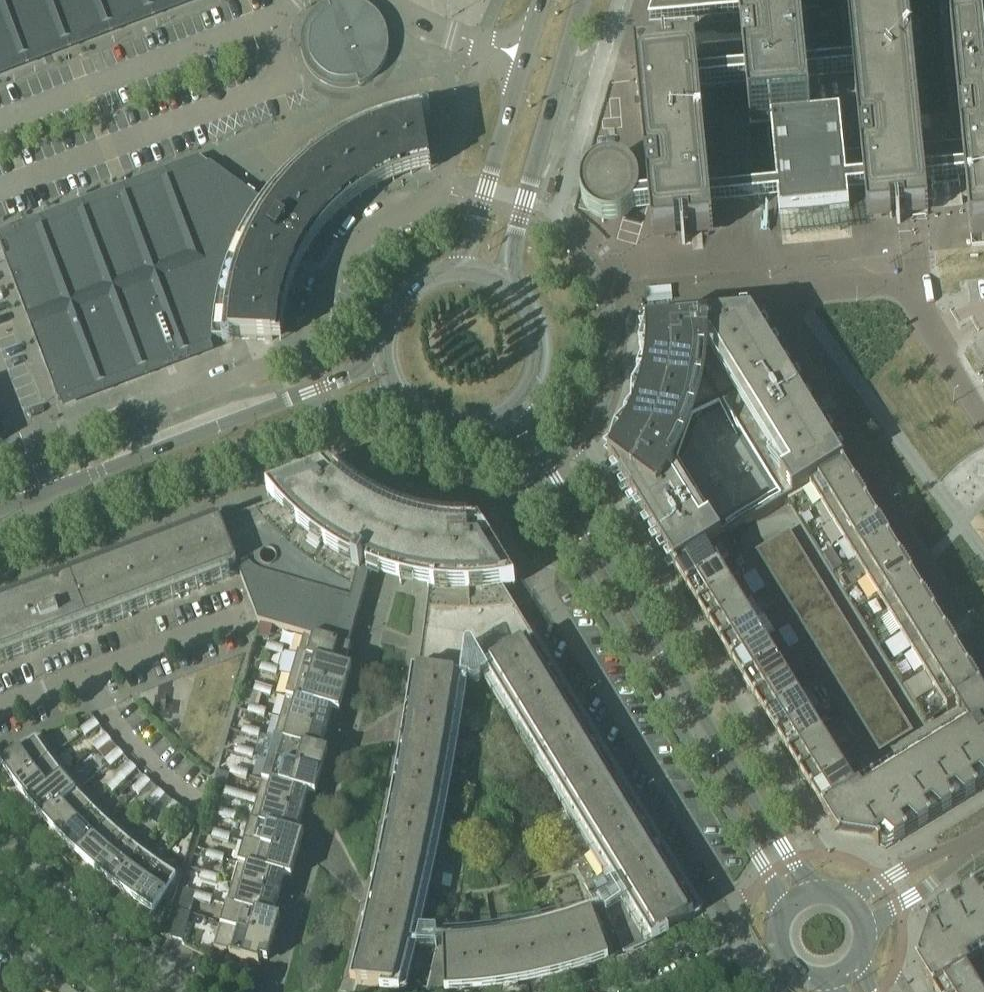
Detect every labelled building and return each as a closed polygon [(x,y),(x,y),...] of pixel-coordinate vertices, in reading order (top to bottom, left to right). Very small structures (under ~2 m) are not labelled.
[(177,0),(0,0),(0,67),(177,0)] [(617,223),(622,222),(624,221),(627,219),(629,218),(631,216),(633,214),(650,212),(653,242),(676,239),(676,232),(681,232),(683,245),(685,245),(684,232),(690,231),(690,238),(714,236),(711,207),(778,201),(780,215),(815,212),(849,208),(846,173),(863,171),(868,221),(891,218),(891,212),(896,211),(898,225),(900,224),(899,211),(904,210),(905,217),(929,215),(924,165),(963,161),(971,240),(983,239),(983,24),(982,20),(970,0),(658,0),(649,27),(740,19),(746,77),(699,82),(696,53),(667,56),(666,50),(664,50),(664,56),(635,59),(649,202),(639,203),(640,201),(640,195),(640,190),(639,185),(638,183),(636,180),(634,176),(632,174),(628,171),(626,169),(623,168),(621,167),(616,166),(611,165),(607,165),(604,166),(599,168),(594,170),(592,172),(590,173),(589,175),(586,179),(584,182),(582,186),(581,191),(581,196),(581,199),(583,204),(585,209),(586,211),(587,213),(591,217),(595,220),(597,221),(600,222),(604,224),(610,224),(612,224),(617,223)] [(311,72),(313,75),(316,77),(319,80),(322,82),(326,84),(329,85),(333,87),(337,87),(340,88),(344,88),(348,88),(352,88),(356,87),(359,86),(363,85),(366,83),(369,81),(373,79),(375,76),(378,73),(380,70),(382,67),(384,64),(386,60),(387,57),(388,53),(388,49),(389,42),(388,38),(387,34),(386,30),(385,27),(383,23),(381,20),(379,17),(376,14),(374,11),(371,9),(368,7),(364,5),(361,4),(358,3),(354,2),(350,1),(347,1),(343,1),(339,1),(335,2),(332,2),(328,4),(325,5),(321,7),(318,10),(315,12),(313,15),(310,18),(308,21),(306,24),(304,28),(303,31),(302,35),(302,39),(301,43),(301,47),(302,51),(302,54),(303,58),(305,62),(306,65),(308,69),(311,72)] [(261,201),(260,200),(257,204),(244,226),(237,242),(227,261),(219,292),(214,322),(212,339),(272,341),(282,341),(283,326),(285,311),(289,296),(294,281),(301,267),(308,254),(317,241),(326,229),(337,218),(348,208),(361,199),(374,191),(387,184),(402,179),(416,174),(431,171),(420,102),(393,108),(369,117),(345,127),(323,140),(303,155),(291,166),(283,174),(275,182),(266,194),(261,201)] [(260,200),(210,164),(0,244),(0,247),(58,401),(211,343),(212,339),(214,322),(219,292),(227,261),(237,242),(244,226),(257,204),(260,200)] [(744,307),(625,317),(628,341),(627,358),(626,375),(620,399),(614,415),(606,432),(598,444),(675,571),(676,571),(731,537),(787,503),(842,469),(844,468),(835,453),(744,307)] [(810,490),(822,508),(856,488),(844,468),(842,469),(787,503),(788,504),(810,490)] [(594,963),(608,958),(602,942),(591,915),(586,917),(579,919),(573,921),(567,923),(562,924),(554,927),(549,928),(543,930),(537,931),(531,933),(525,934),(518,935),(513,936),(506,938),(499,939),(494,940),(489,940),(483,941),(476,942),(469,942),(463,943),(456,943),(449,944),(444,944),(443,944),(436,944),(434,943),(434,937),(430,937),(427,937),(425,937),(423,937),(420,937),(417,937),(414,937),(416,927),(418,916),(422,902),(425,884),(431,858),(436,833),(442,804),(448,771),(452,745),(453,739),(457,717),(458,707),(459,698),(461,690),(462,682),(468,683),(471,683),(471,684),(471,685),(472,685),(472,686),(473,686),(473,687),(474,687),(475,687),(476,687),(477,687),(478,687),(478,686),(479,686),(479,685),(480,685),(480,684),(480,683),(480,682),(480,681),(483,680),(488,677),(492,683),(568,807),(616,885),(611,889),(605,892),(609,900),(599,906),(602,911),(606,918),(607,921),(608,922),(610,925),(613,929),(614,931),(615,933),(615,935),(616,936),(617,938),(623,952),(632,948),(649,940),(650,940),(657,937),(684,922),(700,912),(701,912),(562,685),(503,589),(515,586),(484,535),(483,536),(472,539),(471,537),(460,537),(451,537),(442,536),(434,535),(421,533),(416,531),(413,531),(395,525),(385,521),(378,517),(369,513),(361,508),(349,500),(340,492),(330,484),(322,475),(322,474),(267,495),(275,505),(221,525),(239,574),(240,574),(240,575),(249,599),(256,618),(258,623),(261,624),(304,636),(349,648),(360,608),(370,574),(370,575),(380,578),(399,583),(402,584),(421,589),(428,590),(429,590),(425,624),(422,644),(418,673),(418,674),(413,673),(351,984),(356,985),(357,985),(364,986),(381,988),(392,989),(401,989),(404,978),(406,968),(408,959),(410,951),(417,951),(434,951),(438,951),(429,990),(439,990),(444,990),(462,989),(473,988),(482,987),(492,986),(499,985),(516,983),(531,980),(549,976),(565,972),(581,967),(594,963)] [(822,508),(833,527),(867,506),(856,488),(822,508)] [(833,527),(844,545),(878,525),(867,506),(833,527)] [(125,617),(239,574),(221,525),(221,524),(220,524),(204,530),(195,533),(192,533),(179,534),(179,539),(171,543),(168,543),(154,544),(155,549),(146,552),(143,552),(129,553),(130,558),(121,561),(118,561),(105,562),(105,567),(97,571),(94,571),(80,572),(81,577),(72,580),(69,580),(55,581),(55,586),(47,589),(44,590),(30,590),(30,591),(31,596),(22,599),(19,599),(6,600),(6,605),(0,607),(0,664),(125,617)] [(844,545),(856,564),(890,543),(878,525),(844,545)] [(675,571),(687,591),(721,570),(709,552),(732,538),(731,537),(676,571),(675,571)] [(856,564),(867,582),(901,561),(890,543),(856,564)] [(867,582),(878,601),(912,580),(901,561),(867,582)] [(687,591),(699,609),(732,589),(721,570),(687,591)] [(878,601),(890,619),(923,598),(912,580),(878,601)] [(699,609),(710,628),(743,607),(732,589),(699,609)] [(890,619),(901,637),(935,617),(923,598),(890,619)] [(710,628),(721,646),(755,626),(743,607),(710,628)] [(901,637),(912,656),(946,635),(935,617),(901,637)] [(721,646),(732,665),(766,644),(755,626),(721,646)] [(912,656),(924,674),(957,653),(946,635),(912,656)] [(351,648),(349,648),(304,636),(298,657),(344,670),(352,672),(352,671),(345,669),(351,648)] [(266,651),(282,656),(284,649),(268,644),(266,651)] [(732,665),(744,683),(777,663),(766,644),(732,665)] [(924,674),(935,693),(969,672),(957,653),(924,674)] [(352,672),(344,670),(298,657),(293,674),(292,677),(338,691),(346,693),(352,672)] [(744,683),(755,702),(789,681),(777,663),(744,683)] [(260,672),(276,676),(278,670),(262,665),(260,672)] [(947,712),(956,707),(981,692),(969,672),(935,693),(947,712)] [(292,677),(286,698),(332,711),(340,714),(346,693),(338,691),(292,677)] [(755,702),(766,720),(800,699),(789,681),(755,702)] [(256,686),(254,693),(270,697),(272,690),(256,686)] [(823,812),(840,840),(878,846),(879,847),(880,846),(881,848),(886,850),(983,790),(983,697),(981,692),(956,707),(965,723),(957,728),(856,791),(823,812)] [(286,698),(280,719),(326,732),(332,712),(340,714),(332,711),(286,698)] [(766,720),(778,738),(811,718),(800,699),(766,720)] [(266,711),(250,707),(248,713),(264,718),(266,711)] [(778,738),(789,757),(822,736),(811,718),(778,738)] [(280,719),(274,740),(320,753),(328,755),(328,754),(321,752),(326,732),(280,719)] [(81,731),(86,737),(99,727),(94,721),(81,731)] [(242,734),(258,739),(260,732),(244,727),(242,734)] [(0,765),(14,785),(55,755),(48,745),(41,734),(9,746),(15,755),(0,765)] [(111,742),(106,736),(93,747),(98,753),(111,742)] [(789,757),(800,775),(834,755),(822,736),(789,757)] [(320,753),(274,740),(268,760),(314,774),(322,776),(328,755),(320,753)] [(238,748),(236,755),(252,759),(254,753),(238,748)] [(123,757),(118,751),(106,762),(111,768),(123,757)] [(23,796),(29,804),(68,772),(62,763),(55,755),(14,785),(23,796)] [(800,775),(811,794),(845,773),(834,755),(800,775)] [(268,760),(262,781),(308,794),(316,797),(322,776),(314,774),(268,760)] [(131,765),(119,776),(124,782),(137,771),(131,765)] [(230,776),(246,780),(248,773),(232,769),(230,776)] [(35,811),(44,822),(82,788),(75,780),(68,772),(29,804),(35,811)] [(811,794),(823,812),(856,791),(845,773),(811,794)] [(124,782),(119,776),(107,788),(113,794),(124,782)] [(133,790),(139,796),(150,784),(144,778),(133,790)] [(308,794),(262,781),(257,798),(256,802),(302,815),(308,795),(316,797),(308,794)] [(54,832),(61,839),(97,804),(89,796),(82,788),(44,822),(54,832)] [(239,801),(241,794),(226,789),(224,796),(239,801)] [(159,791),(148,804),(154,809),(165,796),(159,791)] [(255,805),(256,802),(257,798),(241,794),(239,801),(255,805)] [(297,835),(302,815),(256,802),(255,805),(250,823),(296,836),(304,839),(304,838),(297,835)] [(163,816),(170,821),(180,808),(173,803),(163,816)] [(67,846),(78,856),(112,819),(104,811),(97,804),(61,839),(67,846)] [(218,818),(234,822),(236,815),(220,811),(218,818)] [(179,828),(186,833),(195,819),(189,815),(179,828)] [(88,865),(96,872),(128,833),(120,826),(112,819),(78,856),(88,865)] [(296,836),(250,823),(244,844),(290,857),(298,859),(304,839),(296,836)] [(230,836),(214,831),(212,838),(228,843),(230,836)] [(103,878),(114,887),(145,847),(137,840),(128,833),(96,872),(103,878)] [(290,857),(244,844),(238,865),(284,878),(292,880),(298,859),(290,857)] [(125,895),(133,901),(162,859),(154,853),(145,847),(114,887),(125,895)] [(208,852),(206,859),(222,864),(224,857),(208,852)] [(162,859),(133,901),(141,906),(154,915),(163,900),(173,906),(182,873),(172,866),(162,859)] [(531,860),(521,867),(528,877),(538,871),(531,860)] [(284,878),(238,865),(232,885),(278,899),(284,879),(292,881),(292,880),(284,878)] [(202,873),(200,880),(216,884),(218,878),(202,873)] [(933,991),(966,971),(967,972),(983,962),(983,884),(927,918),(927,923),(928,925),(927,926),(928,927),(916,964),(933,991)] [(232,885),(226,906),(272,919),(280,922),(280,921),(273,918),(278,899),(232,885)] [(196,894),(194,901),(210,905),(212,898),(196,894)] [(280,922),(272,919),(226,906),(220,927),(266,940),(274,942),(280,922)] [(178,911),(170,938),(183,942),(190,915),(178,911)] [(230,958),(258,966),(259,966),(260,962),(268,964),(274,942),(266,940),(220,927),(214,949),(223,951),(231,953),(230,958)] [(933,991),(973,991),(978,989),(967,972),(966,971),(933,991)]
